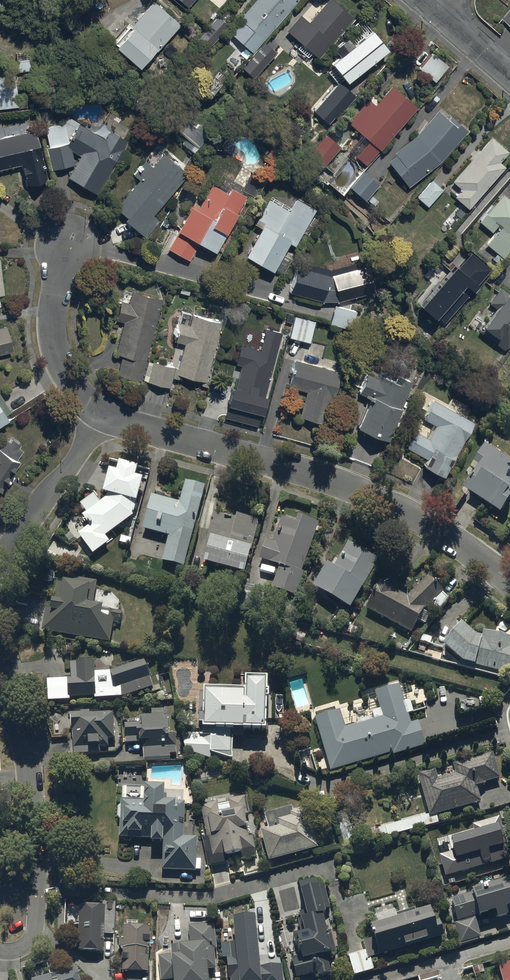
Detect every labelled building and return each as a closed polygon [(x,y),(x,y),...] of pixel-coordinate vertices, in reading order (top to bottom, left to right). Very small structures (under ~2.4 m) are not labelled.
[(154,0),(116,44),(139,65),(155,48),(157,50),(181,24),(154,0)] [(230,31),(251,50),(294,0),(252,0),(238,16),(241,18),(230,31)] [(286,31),(319,59),(354,19),(332,0),(328,0),(309,22),(300,15),(286,31)] [(502,15),(509,22),(509,6),(502,15)] [(215,15),(195,38),(207,48),(227,26),(215,15)] [(373,31),(331,65),(347,84),(389,50),(373,31)] [(242,71),(248,78),(257,68),(261,71),(276,54),(265,45),(242,71)] [(32,49),(15,51),(16,71),(34,69),(32,49)] [(427,55),(417,67),(434,80),(444,69),(427,55)] [(18,103),(14,70),(0,71),(0,105),(18,103)] [(338,83),(312,111),(327,124),(333,117),(335,119),(354,97),(338,83)] [(362,135),(348,150),(367,167),(379,152),(418,108),(392,85),(375,104),(370,100),(349,123),(362,135)] [(193,149),(209,127),(187,111),(175,127),(186,135),(182,140),(193,149)] [(399,155),(391,162),(411,188),(443,164),(469,131),(455,116),(453,118),(446,112),(445,114),(440,111),(419,136),(398,153),(399,155)] [(62,121),(44,125),(48,144),(46,145),(49,166),(72,162),(70,147),(79,152),(66,173),(95,191),(111,165),(110,164),(126,137),(109,127),(104,136),(66,113),(62,121)] [(0,135),(0,166),(20,162),(24,182),(44,177),(34,128),(0,135)] [(312,155),(307,160),(318,170),(322,166),(324,167),(342,147),(327,133),(310,153),(312,155)] [(492,138),(453,182),(462,190),(456,198),(469,210),(505,168),(500,163),(509,153),(492,138)] [(187,171),(162,149),(150,163),(144,158),(133,172),(138,177),(114,205),(125,214),(123,216),(145,235),(159,219),(152,213),(187,171)] [(364,172),(351,187),(366,202),(379,186),(364,172)] [(432,181),(417,198),(428,208),(443,190),(432,181)] [(180,233),(170,252),(191,264),(201,245),(215,254),(235,218),(236,219),(247,199),(232,191),(229,197),(214,188),(200,213),(191,208),(178,232),(180,233)] [(500,265),(509,252),(509,199),(504,194),(495,206),(493,205),(480,221),(493,232),(498,226),(500,228),(487,244),(498,254),(494,260),(500,265)] [(293,261),(282,255),(289,244),(295,247),(316,211),(295,199),(288,211),(270,201),(255,226),(260,229),(245,256),(272,272),(273,270),(284,277),(293,261)] [(300,262),(290,292),(322,302),(339,302),(374,293),(366,262),(332,271),(300,262)] [(142,379),(147,360),(145,359),(161,296),(130,288),(127,300),(119,298),(114,317),(122,319),(120,327),(119,326),(115,340),(117,340),(114,352),(120,353),(116,373),(142,379)] [(479,334),(503,351),(509,342),(509,296),(506,294),(505,295),(499,291),(488,306),(493,309),(481,327),(483,328),(479,334)] [(333,307),(328,324),(350,331),(356,312),(349,310),(350,305),(343,303),(341,309),(333,307)] [(147,360),(142,379),(169,386),(171,375),(178,377),(179,373),(202,378),(201,383),(208,385),(220,333),(217,332),(221,319),(190,312),(188,323),(176,320),(172,338),(182,341),(176,365),(151,359),(150,361),(147,360)] [(293,318),(287,339),(309,345),(315,323),(293,318)] [(11,349),(5,323),(0,324),(0,352),(11,349)] [(229,404),(225,417),(260,427),(272,384),(270,384),(284,333),(267,329),(261,350),(242,345),(237,364),(243,366),(237,387),(232,386),(227,403),(229,404)] [(495,376),(508,385),(509,383),(509,356),(495,376)] [(308,393),(301,417),(326,425),(341,374),(297,361),(289,387),(308,393)] [(368,402),(356,430),(387,443),(411,387),(380,373),(376,383),(366,379),(358,397),(368,402)] [(415,428),(406,445),(425,455),(422,460),(442,471),(450,455),(453,457),(473,420),(431,397),(420,416),(434,424),(427,435),(415,428)] [(10,423),(8,421),(12,418),(0,399),(0,429),(10,423)] [(19,465),(16,463),(23,452),(19,450),(22,446),(12,440),(9,443),(5,440),(0,447),(0,495),(19,465)] [(466,486),(502,510),(509,498),(509,457),(487,442),(471,466),(477,469),(466,486)] [(132,515),(141,477),(134,475),(137,465),(118,460),(115,470),(107,468),(101,490),(109,493),(81,513),(89,524),(77,532),(92,553),(108,541),(104,535),(132,515)] [(178,501),(151,494),(141,529),(167,535),(160,561),(184,567),(204,485),(184,480),(178,501)] [(207,540),(202,559),(242,571),(248,550),(249,551),(256,524),(255,524),(256,519),(236,513),(234,517),(214,511),(206,539),(207,540)] [(279,565),(271,586),(294,595),(302,574),(300,573),(319,523),(296,514),(294,520),(282,516),(272,541),(264,538),(257,556),(279,565)] [(326,561),(312,585),(349,607),(378,557),(347,539),(338,556),(336,555),(331,564),(326,561)] [(45,601),(40,628),(109,642),(113,623),(117,624),(120,610),(102,607),(102,605),(92,603),(96,580),(59,573),(54,597),(51,597),(50,602),(45,601)] [(430,613),(423,610),(424,608),(431,601),(437,607),(447,597),(441,591),(442,590),(429,575),(406,595),(378,580),(365,607),(411,632),(418,619),(425,623),(430,613)] [(441,643),(461,660),(504,672),(509,665),(509,638),(483,630),(481,635),(475,633),(461,620),(441,643)] [(46,678),(46,700),(69,700),(69,696),(93,696),(93,698),(120,697),(152,685),(143,659),(109,670),(95,670),(94,660),(70,660),(70,678),(46,678)] [(250,673),(250,675),(238,675),(238,692),(203,691),(203,692),(199,692),(198,716),(198,726),(198,732),(181,732),(184,750),(209,759),(209,751),(228,757),(232,757),(232,737),(242,737),(242,730),(264,730),(265,700),(269,700),(269,692),(265,692),(265,679),(265,675),(261,675),(261,673),(250,673)] [(313,716),(330,769),(392,752),(392,754),(425,746),(418,720),(411,722),(408,713),(412,712),(409,700),(404,701),(399,683),(373,690),(378,708),(371,709),(373,718),(371,719),(368,717),(358,719),(356,723),(345,726),(340,709),(313,716)] [(124,723),(124,743),(143,743),(143,761),(169,761),(169,753),(175,753),(175,734),(167,734),(167,716),(163,716),(163,709),(151,709),(151,715),(140,715),(140,723),(124,723)] [(72,730),(72,753),(99,753),(99,746),(107,745),(107,738),(113,737),(112,712),(89,712),(89,711),(69,712),(70,730),(72,730)] [(417,773),(429,815),(480,801),(476,786),(484,783),(483,781),(499,777),(492,752),(452,763),(455,773),(437,778),(435,769),(417,773)] [(163,784),(142,784),(142,799),(120,798),(120,805),(117,807),(117,816),(119,819),(118,837),(148,838),(148,840),(162,840),(161,868),(199,869),(200,858),(195,858),(196,837),(182,836),(183,801),(174,801),(174,800),(162,799),(163,784)] [(201,836),(207,864),(228,860),(226,853),(240,850),(241,858),(256,855),(252,836),(247,837),(243,814),(248,813),(244,796),(238,797),(237,791),(205,797),(206,803),(200,804),(206,835),(201,836)] [(260,829),(268,859),(317,846),(305,802),(263,814),(267,827),(260,829)] [(460,943),(481,937),(475,916),(495,910),(497,916),(508,913),(506,906),(509,905),(509,876),(471,888),(472,892),(450,898),(457,922),(454,923),(460,943)] [(316,878),(298,882),(304,909),(298,910),(303,930),(293,932),(298,952),(300,951),(301,957),(292,960),(296,976),(317,971),(317,975),(330,972),(326,953),(335,951),(330,931),(326,932),(321,912),(325,912),(324,909),(329,908),(323,883),(317,884),(316,878)] [(101,904),(85,903),(64,903),(63,924),(78,924),(77,949),(103,950),(104,932),(113,933),(115,901),(101,900),(101,904)] [(347,955),(353,974),(373,968),(370,957),(444,935),(439,919),(434,921),(430,906),(415,910),(414,907),(396,913),(394,908),(375,914),(377,921),(368,923),(372,936),(361,939),(365,950),(347,955)] [(172,979),(207,979),(206,969),(215,968),(213,948),(216,948),(213,923),(187,926),(189,942),(177,943),(177,944),(170,944),(171,953),(158,955),(161,979),(172,978),(172,979)] [(126,979),(149,979),(149,970),(147,970),(149,925),(123,924),(122,937),(119,937),(119,947),(121,947),(121,953),(120,953),(120,960),(122,960),(122,970),(127,970),(126,979)] [(75,966),(50,973),(46,960),(23,966),(27,979),(79,979),(75,966)] [(498,965),(502,979),(509,979),(509,961),(498,965)]
